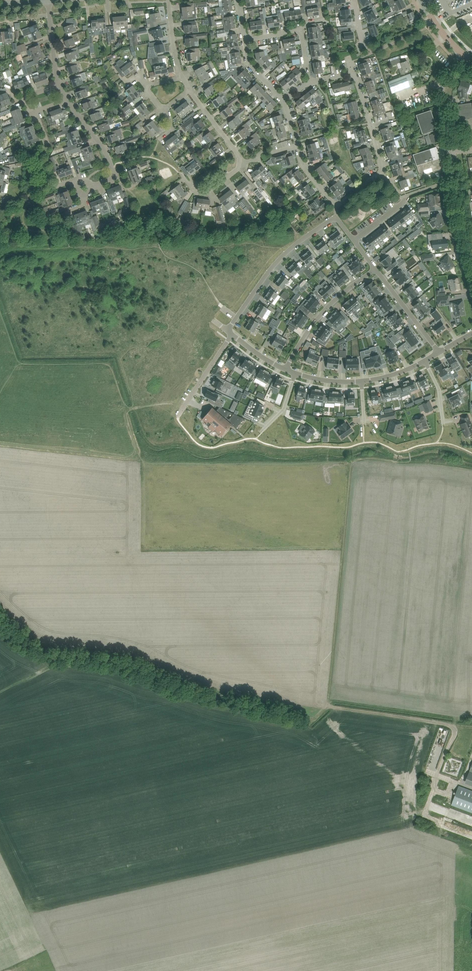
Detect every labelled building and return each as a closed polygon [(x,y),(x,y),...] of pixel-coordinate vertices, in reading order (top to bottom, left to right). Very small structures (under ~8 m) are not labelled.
[(311,3),(306,4),(305,0),(302,0),(303,7),(306,7),(308,17),(313,16),(312,8),(311,3)] [(406,6),(404,3),(402,0),(399,0),(398,1),(398,0),(395,0),(388,3),(390,8),(394,6),(396,10),(387,15),(386,14),(384,15),(386,19),(398,14),(396,11),(399,10),(405,7),(405,6),(406,6)] [(182,13),(181,14),(182,20),(187,19),(188,19),(196,18),(195,7),(197,7),(197,8),(207,7),(207,6),(206,2),(197,3),(193,3),(187,4),(188,7),(182,8),(182,13)] [(220,12),(216,13),(217,16),(223,15),(228,14),(227,11),(232,11),(231,5),(223,6),(219,7),(220,12)] [(342,6),(335,7),(335,12),(340,12),(341,17),(350,16),(349,10),(345,10),(345,6),(342,6)] [(364,13),(366,18),(374,14),(372,9),(369,11),(364,13)] [(278,15),(272,16),(273,19),(274,27),(280,26),(279,23),(282,22),(282,18),(281,14),(280,10),(277,10),(278,15)] [(415,23),(415,22),(419,20),(416,14),(414,15),(413,12),(407,15),(408,16),(404,18),(407,26),(412,24),(413,24),(415,23)] [(147,20),(148,26),(145,26),(145,28),(148,28),(158,26),(157,26),(156,26),(155,22),(161,21),(159,13),(150,15),(151,19),(147,20)] [(366,18),(368,23),(377,19),(374,14),(366,18)] [(398,14),(386,19),(385,20),(385,22),(387,21),(387,20),(388,19),(390,24),(403,19),(401,14),(398,15),(398,14)] [(350,16),(341,17),(340,17),(341,22),(341,26),(347,25),(347,22),(351,22),(350,16)] [(121,29),(120,17),(113,18),(114,30),(121,29)] [(127,17),(120,17),(121,29),(128,29),(127,17)] [(99,31),(98,19),(91,20),(92,35),(95,34),(95,31),(99,31)] [(105,19),(98,19),(99,31),(103,30),(103,33),(106,32),(105,19)] [(78,26),(77,24),(75,20),(68,22),(69,26),(64,28),(67,34),(71,33),(76,31),(75,27),(78,26)] [(190,25),(184,26),(184,33),(189,32),(192,32),(193,33),(198,32),(198,27),(196,27),(196,22),(194,22),(189,22),(190,25)] [(217,31),(217,34),(225,33),(225,30),(235,28),(234,22),(224,24),(224,30),(217,31)] [(24,37),(32,34),(39,31),(37,25),(22,30),(24,37)] [(308,28),(309,34),(318,32),(317,29),(319,29),(318,25),(316,26),(316,27),(308,28)] [(372,37),(378,35),(374,25),(369,26),(372,37)] [(8,32),(4,32),(5,42),(13,41),(12,33),(11,28),(8,29),(8,32)] [(161,29),(156,30),(152,30),(152,31),(149,31),(150,34),(153,33),(154,39),(163,37),(161,29)] [(39,31),(32,34),(33,37),(29,39),(30,42),(34,41),(41,38),(39,31)] [(314,39),(315,42),(322,40),(322,37),(322,38),(321,32),(318,32),(309,34),(308,35),(309,38),(310,38),(310,40),(314,39)] [(186,46),(186,47),(191,46),(198,45),(198,41),(198,39),(207,37),(207,33),(197,34),(195,35),(190,35),(190,39),(185,39),(186,42),(185,43),(184,43),(184,46),(185,46),(186,46)] [(76,34),(73,35),(69,37),(70,40),(64,41),(67,48),(75,45),(74,40),(78,39),(76,34)] [(89,43),(85,45),(78,47),(79,51),(85,49),(85,50),(90,49),(89,44),(93,44),(92,34),(88,35),(89,38),(89,43)] [(348,35),(338,36),(339,39),(342,39),(343,46),(350,45),(350,44),(353,44),(353,43),(354,43),(353,40),(352,38),(349,38),(348,35)] [(290,51),(289,39),(283,40),(284,46),(281,46),(282,54),(285,53),(285,52),(290,51)] [(219,52),(221,52),(222,52),(233,50),(233,47),(238,46),(237,40),(226,42),(227,47),(218,49),(219,52)] [(310,46),(311,51),(323,49),(323,46),(322,44),(323,44),(322,40),(315,42),(315,45),(310,46)] [(156,42),(151,43),(148,44),(151,54),(165,52),(163,44),(156,46),(156,42)] [(30,49),(32,55),(41,52),(39,46),(30,49)] [(17,50),(18,55),(21,54),(20,53),(25,51),(27,51),(25,47),(17,50)] [(200,60),(199,56),(199,48),(191,49),(192,53),(187,53),(188,61),(196,60),(200,60)] [(317,56),(318,59),(326,58),(329,57),(328,55),(328,54),(324,55),(323,49),(311,51),(312,57),(317,56)] [(222,54),(231,53),(232,59),(240,58),(239,52),(234,53),(233,50),(222,52),(222,54)] [(255,53),(257,60),(265,56),(264,51),(263,52),(262,50),(257,51),(257,53),(255,53)] [(76,51),(71,53),(66,55),(68,61),(76,59),(74,55),(77,54),(76,51)] [(31,62),(26,64),(25,62),(26,62),(24,58),(23,59),(24,63),(26,68),(30,67),(33,66),(35,65),(39,63),(38,60),(44,58),(43,57),(44,56),(43,52),(42,53),(41,52),(32,55),(34,61),(31,62)] [(158,60),(159,62),(160,66),(161,74),(165,73),(165,75),(168,74),(166,63),(163,63),(163,60),(165,60),(164,58),(165,58),(165,55),(158,57),(158,60)] [(257,60),(262,66),(268,60),(265,56),(257,60)] [(389,59),(390,62),(392,65),(401,62),(399,56),(389,59)] [(232,59),(227,60),(229,68),(227,68),(228,70),(219,71),(221,77),(233,71),(237,70),(236,67),(236,64),(241,63),(240,58),(232,59)] [(313,63),(314,69),(322,67),(321,62),(327,61),(326,58),(318,59),(318,62),(313,63)] [(359,65),(361,70),(372,66),(371,61),(370,58),(363,60),(364,63),(359,65)] [(268,60),(262,66),(265,70),(268,67),(271,71),(276,66),(273,62),(271,63),(268,60)] [(78,61),(75,62),(71,63),(72,66),(67,68),(70,75),(79,71),(78,67),(80,66),(78,61)] [(212,61),(209,63),(207,64),(214,76),(215,75),(212,69),(215,67),(212,61)] [(392,81),(388,82),(392,93),(396,92),(410,87),(414,85),(410,74),(409,74),(407,70),(410,69),(407,61),(401,63),(400,64),(402,68),(399,69),(402,77),(392,81)] [(131,62),(126,66),(130,72),(135,68),(131,62)] [(160,66),(159,62),(153,63),(154,72),(149,73),(150,78),(155,77),(158,76),(158,75),(161,74),(160,66)] [(130,72),(126,66),(123,63),(118,66),(117,64),(114,67),(119,74),(122,72),(125,76),(130,72)] [(202,66),(199,68),(195,71),(202,83),(209,79),(202,66)] [(368,74),(369,77),(376,75),(375,72),(374,72),(372,66),(361,70),(363,76),(368,74)] [(297,68),(292,71),(298,79),(303,75),(297,68)] [(48,83),(48,82),(49,82),(44,70),(38,72),(39,75),(43,84),(45,84),(45,85),(48,83)] [(232,77),(238,83),(248,74),(244,70),(240,74),(238,71),(232,77)] [(293,73),(289,76),(294,83),(298,79),(292,71),(293,73)] [(84,72),(80,74),(76,76),(77,78),(71,80),(74,87),(78,85),(83,84),(82,81),(85,80),(84,76),(86,76),(84,72)] [(23,79),(20,80),(22,87),(29,85),(27,78),(26,78),(25,74),(22,75),(23,79)] [(248,74),(238,83),(245,90),(250,84),(248,82),(252,78),(248,74)] [(284,80),(290,86),(294,83),(289,76),(287,74),(282,77),(284,80)] [(367,88),(374,86),(377,85),(375,78),(378,77),(377,74),(376,75),(369,77),(368,77),(369,81),(365,83),(367,88)] [(43,84),(39,75),(33,77),(37,87),(43,84)] [(284,80),(282,77),(277,80),(285,90),(290,86),(284,80)] [(22,87),(20,80),(16,81),(15,78),(12,79),(13,83),(15,90),(22,87)] [(458,89),(458,91),(460,100),(467,98),(466,92),(467,92),(470,84),(466,82),(461,80),(458,89)] [(212,81),(210,82),(206,85),(208,88),(204,91),(205,93),(207,97),(208,96),(209,97),(212,94),(215,92),(212,88),(215,86),(212,81)] [(254,94),(255,93),(261,87),(257,83),(252,87),(251,86),(247,89),(249,91),(250,90),(254,94)] [(340,92),(337,84),(332,85),(333,88),(329,89),(331,95),(335,94),(334,93),(340,92)] [(88,85),(84,87),(79,88),(79,89),(81,88),(82,90),(76,93),(78,99),(88,96),(86,93),(90,91),(88,85)] [(126,91),(130,96),(136,91),(132,86),(126,91)] [(373,97),(374,96),(380,94),(385,92),(384,88),(375,91),(374,86),(367,88),(368,94),(371,93),(373,97)] [(255,93),(259,97),(265,92),(261,87),(255,93)] [(313,88),(309,92),(314,99),(315,101),(316,101),(318,104),(322,100),(320,97),(318,95),(318,94),(319,93),(317,90),(315,91),(313,88)] [(133,101),(135,104),(138,102),(136,99),(140,96),(136,91),(130,96),(133,101)] [(259,97),(263,102),(269,96),(265,92),(259,97)] [(309,92),(304,96),(309,102),(311,104),(316,101),(315,101),(314,99),(309,92)] [(212,102),(214,104),(213,105),(215,107),(216,106),(217,108),(224,102),(221,99),(224,97),(222,94),(219,97),(219,96),(216,99),(212,102)] [(371,101),(373,107),(383,104),(380,94),(374,96),(376,100),(371,101)] [(304,95),(299,99),(300,99),(305,106),(305,105),(309,102),(304,96),(304,95)] [(1,102),(2,105),(0,106),(0,109),(1,111),(7,109),(6,107),(11,105),(8,96),(0,99),(0,100),(1,102)] [(263,102),(267,106),(273,100),(269,96),(263,102)] [(95,102),(93,97),(87,99),(88,102),(83,104),(84,107),(83,107),(84,111),(85,110),(85,111),(93,108),(96,107),(94,103),(95,102)] [(241,107),(242,109),(244,107),(236,97),(231,101),(233,104),(237,101),(241,106),(241,107)] [(300,99),(295,103),(298,106),(296,107),(298,110),(300,108),(301,109),(305,106),(300,99)] [(273,100),(267,106),(266,107),(270,111),(269,112),(270,113),(274,110),(273,108),(276,105),(277,104),(273,100)] [(346,109),(347,109),(358,106),(356,101),(344,104),(346,109)] [(136,108),(140,113),(146,109),(142,103),(140,105),(138,102),(135,104),(132,106),(135,109),(136,108)] [(184,114),(187,112),(191,109),(186,102),(175,110),(180,117),(184,114)] [(457,107),(459,118),(461,119),(471,118),(471,103),(459,105),(457,107)] [(383,104),(373,107),(375,113),(377,112),(379,116),(386,113),(383,104)] [(121,110),(123,113),(130,108),(127,105),(121,110)] [(235,111),(233,107),(231,105),(228,107),(221,113),(222,115),(224,118),(224,117),(225,118),(228,116),(229,115),(231,113),(235,111)] [(233,129),(237,126),(240,124),(242,122),(240,119),(238,116),(240,114),(241,115),(247,111),(244,107),(242,109),(235,115),(237,117),(235,118),(229,123),(230,125),(230,126),(232,129),(233,128),(233,129)] [(61,108),(55,110),(58,119),(59,121),(65,119),(64,116),(61,108)] [(102,108),(98,109),(94,111),(95,114),(90,115),(93,122),(102,118),(101,115),(104,113),(102,108)] [(19,109),(12,112),(14,118),(22,115),(19,109)] [(146,109),(140,113),(144,118),(150,114),(146,109)] [(58,119),(55,110),(50,113),(51,115),(47,117),(51,126),(57,124),(55,120),(58,119)] [(418,139),(421,147),(434,143),(439,141),(436,133),(435,130),(437,130),(431,110),(416,115),(418,120),(423,137),(418,139)] [(183,120),(184,122),(195,114),(194,112),(183,120)] [(298,121),(300,127),(307,124),(310,124),(308,115),(308,113),(303,114),(303,116),(301,117),(302,120),(298,121)] [(272,117),(274,123),(282,120),(281,115),(277,116),(276,114),(273,115),(274,117),(272,117)] [(22,115),(14,118),(16,125),(24,122),(22,115)] [(111,119),(107,120),(102,121),(103,124),(99,126),(101,133),(110,129),(109,125),(113,124),(111,119)] [(200,120),(196,124),(194,121),(193,122),(190,119),(181,126),(185,132),(190,128),(193,132),(195,134),(205,127),(204,126),(205,125),(203,123),(202,123),(200,120)] [(276,128),(284,126),(283,120),(282,120),(274,123),(275,123),(276,128)] [(133,127),(135,129),(140,126),(143,123),(142,121),(138,124),(133,127)] [(150,130),(150,131),(156,126),(152,121),(146,125),(143,128),(147,133),(150,130)] [(307,124),(300,127),(302,132),(303,132),(304,135),(306,134),(307,135),(311,134),(313,133),(312,129),(316,127),(315,122),(310,124),(307,124)] [(246,123),(245,124),(241,127),(243,129),(238,133),(243,139),(250,133),(248,130),(250,128),(246,123)] [(380,130),(382,135),(393,132),(392,129),(389,130),(388,128),(391,127),(390,123),(381,126),(382,126),(383,129),(380,130)] [(25,131),(27,135),(35,132),(33,126),(28,128),(27,126),(21,128),(23,132),(25,131)] [(156,126),(150,131),(154,136),(160,131),(156,126)] [(355,138),(358,137),(366,135),(364,130),(360,131),(360,128),(353,130),(355,138)] [(112,135),(107,137),(109,143),(114,142),(119,140),(117,136),(122,134),(120,129),(111,132),(113,135),(112,135)] [(77,130),(66,134),(68,140),(79,136),(77,130)] [(285,131),(277,134),(279,139),(280,139),(281,141),(284,140),(284,138),(287,137),(285,131)] [(35,132),(27,135),(24,136),(25,139),(26,139),(26,141),(28,145),(31,144),(39,141),(39,140),(37,141),(36,138),(37,137),(35,132)] [(201,142),(204,145),(207,143),(214,138),(209,132),(206,135),(203,132),(197,137),(201,142)] [(393,132),(382,135),(384,141),(392,139),(391,136),(394,135),(393,132)] [(255,133),(253,135),(249,138),(251,140),(247,144),(251,149),(259,143),(257,140),(259,138),(255,133)] [(134,137),(133,138),(126,140),(128,144),(137,140),(141,139),(140,135),(134,137)] [(181,146),(185,142),(181,137),(178,139),(175,135),(170,139),(177,148),(178,148),(181,146)] [(354,148),(357,147),(364,145),(363,142),(367,141),(367,139),(368,138),(367,137),(366,136),(366,135),(358,137),(360,143),(353,145),(354,148)] [(64,152),(68,151),(77,148),(76,148),(75,144),(81,142),(79,136),(68,140),(70,146),(55,151),(53,150),(49,158),(52,157),(64,152)] [(170,139),(165,143),(167,145),(164,147),(168,153),(171,151),(172,152),(177,148),(170,139)] [(117,154),(126,151),(130,149),(128,144),(126,140),(121,142),(122,145),(115,148),(117,154)] [(385,147),(387,153),(397,150),(395,141),(394,141),(389,143),(389,146),(385,147)] [(214,146),(211,148),(215,153),(213,154),(215,157),(216,158),(218,157),(217,155),(223,150),(224,149),(221,146),(220,147),(218,143),(214,146)] [(307,145),(308,151),(315,149),(317,149),(315,143),(307,145)] [(80,153),(82,152),(83,156),(92,152),(90,146),(78,151),(79,152),(80,153)] [(361,155),(362,155),(371,153),(369,149),(368,149),(368,147),(363,148),(359,149),(361,155)] [(413,155),(416,166),(419,175),(424,174),(434,171),(434,172),(441,170),(441,169),(442,169),(442,168),(443,168),(443,167),(443,166),(442,163),(441,163),(441,164),(435,147),(413,155)] [(307,151),(309,156),(320,153),(319,148),(317,149),(315,149),(308,151),(307,151)] [(396,157),(397,160),(403,157),(402,154),(399,155),(397,150),(387,153),(389,159),(396,157)] [(92,152),(83,156),(85,161),(81,162),(83,167),(90,164),(89,162),(95,159),(92,152)] [(288,152),(273,157),(272,157),(273,163),(282,161),(285,160),(287,166),(295,164),(293,155),(289,157),(288,152)] [(320,153),(309,156),(310,162),(319,159),(318,159),(322,158),(320,153)] [(391,165),(393,171),(403,167),(402,165),(403,164),(402,161),(409,159),(408,159),(412,158),(411,155),(411,153),(409,154),(410,155),(408,156),(403,157),(397,160),(398,162),(391,165)] [(373,165),(373,164),(374,163),(373,162),(372,161),(371,159),(364,161),(353,164),(354,166),(357,170),(361,167),(360,163),(363,163),(365,170),(364,171),(366,173),(370,170),(368,168),(368,166),(373,165)] [(196,162),(191,165),(195,172),(200,168),(197,164),(196,162)] [(182,165),(180,167),(186,175),(188,173),(190,175),(192,174),(193,174),(196,173),(195,172),(191,165),(189,163),(184,167),(182,165)] [(316,169),(319,174),(326,169),(322,164),(316,169)] [(66,176),(63,168),(60,170),(58,166),(56,167),(57,171),(60,178),(66,176)] [(73,173),(70,166),(63,168),(66,176),(73,173)] [(256,171),(261,177),(264,181),(268,179),(267,178),(269,176),(262,166),(256,171)] [(4,178),(5,175),(8,176),(10,169),(3,167),(2,171),(0,170),(0,177),(4,178)] [(402,174),(403,177),(409,175),(408,172),(405,173),(403,167),(393,171),(394,177),(402,174)] [(128,171),(131,178),(142,174),(140,169),(138,169),(138,168),(128,171)] [(322,178),(323,178),(323,177),(329,173),(326,169),(319,174),(322,178)] [(292,170),(288,173),(286,174),(290,179),(294,177),(298,183),(304,178),(298,170),(294,173),(292,170)] [(259,179),(261,177),(256,171),(251,175),(256,181),(259,179)] [(323,177),(323,178),(327,182),(333,177),(330,172),(329,173),(323,177)] [(409,175),(403,177),(404,180),(399,181),(401,189),(408,186),(406,179),(407,179),(415,176),(415,178),(418,177),(416,172),(416,173),(409,175)] [(142,174),(131,178),(133,184),(142,181),(141,178),(143,177),(142,174)] [(271,179),(275,184),(277,187),(281,183),(278,179),(276,181),(273,177),(271,179)] [(333,192),(340,187),(342,186),(343,184),(340,180),(338,177),(332,182),(334,184),(330,188),(331,189),(331,190),(332,192),(333,192)] [(244,182),(241,184),(246,191),(249,189),(252,192),(254,190),(253,188),(245,179),(243,181),(244,182)] [(346,182),(348,184),(351,188),(355,185),(352,181),(350,179),(346,182)] [(173,193),(175,196),(182,190),(180,188),(181,186),(180,184),(170,191),(172,194),(173,193)] [(246,191),(241,184),(238,186),(237,185),(235,187),(242,196),(245,194),(244,193),(246,191)] [(302,184),(298,187),(296,189),(299,192),(301,190),(304,193),(302,194),(306,199),(315,192),(311,187),(310,188),(308,184),(304,187),(302,184)] [(124,198),(122,190),(120,186),(113,188),(116,196),(120,195),(121,199),(124,198)] [(340,187),(333,192),(334,193),(333,193),(335,195),(337,197),(345,190),(342,186),(340,187)] [(258,189),(264,197),(268,202),(270,201),(268,198),(269,197),(264,190),(263,190),(260,187),(258,189)] [(107,191),(109,195),(111,201),(113,200),(114,201),(117,199),(116,196),(113,188),(107,191)] [(260,200),(264,197),(258,189),(254,192),(260,200)] [(182,190),(175,196),(173,198),(175,200),(176,199),(180,204),(184,200),(182,198),(188,194),(186,192),(184,193),(182,190)] [(60,197),(61,201),(70,198),(68,191),(57,195),(56,192),(44,197),(46,201),(52,198),(57,196),(57,198),(60,197)] [(230,191),(224,195),(233,206),(236,204),(235,203),(238,201),(235,198),(230,191)] [(429,195),(430,203),(418,204),(418,211),(429,210),(428,207),(440,206),(439,194),(429,195)] [(233,206),(224,195),(219,199),(224,206),(227,209),(229,208),(230,209),(233,206)] [(3,199),(6,204),(8,207),(11,205),(5,198),(3,199)] [(70,198),(61,201),(63,205),(60,206),(61,209),(73,204),(70,198)] [(103,198),(97,201),(100,209),(103,207),(104,210),(107,209),(103,198)] [(244,198),(241,200),(249,211),(252,208),(251,207),(244,198)] [(311,209),(315,214),(326,206),(322,200),(320,202),(317,198),(312,202),(312,203),(309,205),(311,208),(311,209)] [(198,208),(202,208),(203,200),(197,199),(197,204),(194,203),(193,208),(193,209),(198,210),(198,208)] [(185,200),(179,211),(178,213),(181,215),(183,211),(189,202),(185,200)] [(203,200),(202,208),(206,209),(206,211),(211,212),(212,207),(209,207),(210,200),(203,200)] [(249,211),(241,200),(238,203),(243,209),(245,212),(245,211),(247,213),(250,211),(249,211)] [(101,211),(100,209),(97,201),(90,203),(94,214),(101,211)] [(165,206),(170,212),(173,209),(168,203),(165,206)] [(218,213),(221,224),(222,225),(224,231),(227,230),(226,227),(223,220),(224,220),(220,206),(216,207),(218,213)] [(408,207),(404,210),(410,219),(414,215),(408,207)] [(284,208),(281,211),(286,217),(290,214),(284,208)] [(404,210),(399,214),(406,222),(410,219),(404,210)] [(80,212),(84,222),(85,226),(91,224),(92,226),(94,232),(95,231),(96,234),(98,233),(97,230),(95,224),(92,217),(91,213),(88,214),(86,211),(85,212),(85,211),(80,212)] [(74,225),(76,231),(80,230),(79,228),(81,227),(80,224),(84,222),(80,212),(75,214),(76,215),(74,216),(77,224),(74,225)] [(431,219),(438,229),(446,223),(439,213),(431,219)] [(399,214),(395,217),(402,225),(406,222),(399,214)] [(418,214),(415,216),(420,222),(422,225),(424,223),(418,214)] [(291,223),(296,220),(293,215),(288,219),(291,223)] [(395,217),(391,220),(397,229),(402,225),(395,217)] [(106,225),(107,227),(108,229),(117,226),(115,220),(110,224),(106,225)] [(397,229),(391,220),(386,224),(393,232),(397,229)] [(380,228),(387,237),(391,233),(385,225),(380,228)] [(380,228),(376,232),(383,240),(387,237),(380,228)] [(418,229),(412,233),(415,237),(421,232),(418,229)] [(80,230),(76,231),(79,237),(80,240),(85,238),(84,234),(82,235),(80,230)] [(337,230),(333,234),(339,241),(343,238),(337,230)] [(379,243),(383,240),(376,232),(372,235),(379,243)] [(331,240),(328,242),(334,249),(336,247),(335,245),(339,241),(333,234),(329,237),(331,240)] [(443,241),(443,239),(437,240),(436,234),(431,234),(433,249),(438,249),(442,248),(447,248),(446,241),(443,241)] [(368,238),(374,247),(379,243),(372,235),(368,238)] [(363,242),(370,250),(374,247),(368,238),(363,242)] [(323,240),(319,244),(325,251),(326,254),(331,250),(329,248),(323,240)] [(418,240),(413,243),(419,254),(425,250),(418,240)] [(319,244),(314,247),(320,255),(325,251),(319,244)] [(383,267),(398,255),(393,248),(384,255),(382,256),(382,257),(383,255),(385,258),(380,262),(384,267),(383,267)] [(309,251),(304,254),(310,262),(315,258),(309,251)] [(304,254),(300,257),(305,264),(303,266),(305,269),(308,267),(309,268),(313,265),(312,264),(310,262),(304,254)] [(398,255),(383,267),(386,271),(387,271),(388,271),(399,263),(397,261),(394,259),(399,255),(398,255)] [(445,259),(440,262),(443,266),(442,266),(446,270),(447,271),(455,265),(450,260),(451,259),(448,255),(444,258),(445,259)] [(353,258),(351,259),(360,271),(361,270),(362,271),(364,269),(364,268),(365,267),(358,258),(355,260),(353,258)] [(346,263),(343,265),(347,270),(350,268),(355,275),(360,271),(351,259),(353,262),(350,265),(348,263),(347,262),(347,263),(346,263)] [(294,262),(290,266),(297,273),(301,269),(294,262)] [(396,281),(404,274),(401,270),(404,268),(402,265),(399,267),(392,272),(394,274),(392,276),(394,278),(393,279),(394,280),(395,281),(396,281)] [(297,273),(290,266),(287,270),(294,277),(297,273)] [(340,272),(337,274),(344,283),(349,279),(344,273),(347,270),(343,266),(338,269),(340,272)] [(427,269),(423,271),(428,278),(432,275),(427,269)] [(344,283),(337,274),(334,277),(332,274),(327,278),(332,284),(335,282),(339,287),(344,283)] [(408,278),(404,274),(396,281),(395,281),(397,283),(397,284),(398,283),(400,285),(402,284),(404,286),(413,279),(411,276),(408,278)] [(281,275),(278,279),(286,285),(289,281),(281,275)] [(449,284),(450,284),(451,292),(462,289),(461,285),(460,285),(458,278),(448,280),(449,284)] [(286,285),(278,279),(275,283),(282,290),(286,285)] [(407,295),(416,288),(413,285),(414,284),(412,281),(408,284),(409,286),(404,291),(403,292),(405,294),(406,293),(407,295)] [(373,282),(372,282),(364,288),(367,291),(364,293),(365,295),(368,293),(377,287),(373,282)] [(321,286),(322,287),(329,295),(334,291),(328,284),(325,287),(323,285),(321,286)] [(329,295),(322,287),(317,291),(317,290),(314,293),(320,300),(323,297),(325,300),(325,299),(326,300),(328,298),(327,297),(329,295)] [(368,293),(371,298),(369,299),(371,302),(376,298),(374,297),(380,292),(380,291),(378,288),(377,288),(377,287),(368,293)] [(419,292),(416,288),(407,295),(409,297),(408,298),(410,300),(410,299),(411,300),(417,295),(418,297),(422,294),(420,291),(419,292)] [(270,289),(267,294),(275,299),(278,295),(270,289)] [(311,297),(308,301),(316,309),(316,308),(317,307),(317,308),(320,305),(319,305),(320,304),(314,298),(315,296),(312,293),(310,295),(311,297)] [(275,299),(267,294),(264,298),(272,304),(275,299)] [(416,311),(417,311),(425,304),(428,303),(422,295),(414,302),(416,304),(413,306),(415,308),(414,309),(416,311)] [(376,304),(380,309),(389,302),(388,301),(389,301),(386,298),(385,297),(382,299),(380,296),(372,303),(374,306),(376,304)] [(449,303),(449,301),(448,296),(437,297),(438,304),(449,303)] [(349,300),(347,301),(354,310),(359,306),(361,308),(364,306),(361,302),(359,303),(353,297),(349,300)] [(454,311),(455,317),(465,315),(463,306),(464,305),(463,300),(452,302),(453,306),(452,306),(454,312),(454,311)] [(316,309),(308,301),(304,305),(303,304),(301,306),(305,310),(307,309),(312,313),(312,312),(313,313),(316,309)] [(354,310),(347,301),(345,303),(345,304),(342,306),(347,312),(346,313),(348,315),(349,314),(352,312),(357,318),(360,316),(354,310)] [(389,302),(380,309),(383,313),(382,314),(383,316),(389,312),(388,310),(392,307),(391,306),(392,305),(390,302),(389,303),(389,302)] [(260,304),(257,308),(265,314),(269,316),(271,311),(268,309),(260,304)] [(425,304),(417,311),(417,312),(418,314),(419,314),(421,316),(425,313),(427,315),(434,310),(432,307),(428,308),(425,304)] [(298,313),(295,317),(305,324),(307,321),(307,320),(308,318),(302,314),(304,311),(298,306),(295,311),(298,313)] [(257,308),(254,313),(262,318),(265,314),(257,308)] [(435,332),(437,334),(446,328),(443,324),(445,322),(441,317),(435,310),(430,314),(436,321),(437,323),(431,327),(433,329),(432,330),(435,333),(435,332)] [(332,315),(343,325),(340,323),(343,320),(345,323),(349,319),(344,313),(342,316),(337,311),(336,312),(335,311),(333,313),(333,314),(332,315)] [(388,319),(391,324),(400,317),(398,315),(396,313),(392,315),(391,313),(385,317),(387,320),(388,319)] [(343,325),(332,315),(331,316),(331,315),(328,318),(329,318),(328,320),(333,325),(332,326),(337,331),(343,325)] [(286,323),(289,325),(293,328),(295,324),(301,328),(302,326),(303,327),(305,324),(295,317),(292,322),(289,320),(286,323)] [(400,317),(391,324),(395,329),(396,328),(398,331),(402,328),(400,325),(403,323),(402,320),(400,317)] [(250,319),(248,323),(256,328),(259,324),(250,319)] [(256,328),(248,323),(245,328),(253,333),(256,328)] [(322,324),(318,330),(327,337),(331,333),(333,331),(327,326),(326,327),(322,324)] [(403,328),(395,335),(398,339),(403,335),(407,341),(414,336),(409,330),(406,332),(403,328)] [(327,337),(318,330),(317,331),(317,332),(316,332),(314,335),(318,338),(316,341),(322,344),(327,337)] [(374,333),(379,347),(386,345),(380,330),(374,333)] [(277,334),(271,345),(276,348),(282,337),(277,334)] [(388,336),(386,338),(390,349),(392,348),(395,346),(392,341),(390,338),(388,336)] [(407,341),(398,348),(401,351),(409,346),(412,350),(417,347),(416,345),(418,343),(418,342),(419,342),(414,336),(407,341)] [(282,337),(276,348),(281,351),(287,340),(282,337)] [(369,348),(374,367),(375,367),(376,368),(379,367),(379,366),(380,365),(382,365),(380,359),(384,358),(378,346),(375,346),(377,351),(371,353),(369,348)] [(364,351),(360,352),(362,364),(365,363),(367,369),(374,367),(369,348),(370,353),(365,355),(364,351)] [(394,350),(386,354),(390,364),(398,361),(397,359),(399,358),(396,351),(395,352),(394,350)] [(235,351),(228,361),(235,367),(239,362),(236,360),(240,355),(238,353),(236,352),(235,351)] [(305,362),(310,364),(315,354),(309,352),(305,362)] [(315,354),(310,364),(316,366),(320,356),(315,354)] [(448,358),(447,359),(451,367),(448,368),(454,378),(454,379),(459,376),(455,368),(459,366),(457,362),(456,362),(452,356),(451,357),(450,356),(448,357),(448,358)] [(243,364),(239,369),(244,372),(251,362),(249,361),(246,359),(243,364)] [(251,362),(244,372),(249,375),(251,373),(254,368),(256,366),(253,364),(253,363),(251,362)] [(436,366),(435,367),(441,377),(445,375),(446,377),(449,376),(451,380),(454,378),(448,368),(448,367),(445,369),(442,363),(439,365),(438,364),(435,366),(436,366)] [(216,367),(212,374),(215,376),(220,370),(216,367)] [(256,377),(256,378),(261,381),(266,371),(264,370),(261,369),(259,371),(256,377)] [(266,371),(261,381),(266,384),(267,382),(270,377),(271,375),(268,373),(266,371)] [(420,376),(417,377),(419,380),(422,386),(423,388),(428,385),(423,374),(422,375),(422,374),(420,376)] [(273,387),(272,389),(278,391),(283,380),(282,379),(280,378),(277,377),(276,381),(273,387)] [(214,379),(211,385),(217,388),(216,389),(222,392),(224,386),(231,389),(233,384),(221,379),(219,382),(214,379)] [(408,381),(406,381),(410,393),(418,389),(415,381),(412,382),(411,380),(408,381)] [(403,383),(400,384),(401,387),(403,392),(409,390),(410,393),(406,381),(403,382),(403,383)] [(299,386),(296,398),(302,399),(302,397),(305,398),(307,392),(304,391),(305,388),(303,387),(300,386),(299,386)] [(391,386),(389,387),(392,398),(397,397),(395,389),(395,386),(391,387),(391,386)] [(384,392),(381,392),(383,400),(391,397),(391,398),(392,398),(389,387),(386,388),(383,389),(384,392)] [(463,387),(451,392),(453,397),(449,399),(451,403),(451,404),(451,405),(453,408),(455,407),(457,406),(457,405),(462,403),(460,398),(463,397),(462,395),(466,393),(463,387)] [(308,394),(307,400),(316,401),(318,390),(315,389),(315,390),(312,389),(311,394),(308,394)] [(207,390),(204,396),(209,398),(208,401),(221,408),(224,402),(217,398),(219,394),(214,391),(213,393),(207,390)] [(318,390),(316,401),(325,403),(326,397),(326,395),(323,394),(323,391),(320,391),(320,390),(318,390)] [(372,391),(371,391),(372,401),(378,400),(378,403),(381,403),(380,397),(378,397),(376,390),(374,391),(374,390),(372,391)] [(335,392),(334,404),(335,404),(335,403),(343,403),(344,396),(341,396),(341,393),(338,392),(335,392)] [(348,399),(345,399),(345,405),(354,405),(354,393),(353,393),(353,392),(350,392),(350,393),(348,393),(348,399)] [(252,408),(262,413),(263,410),(263,409),(264,406),(263,406),(265,402),(257,398),(256,402),(255,402),(252,408)] [(429,401),(422,404),(426,413),(433,410),(429,401)] [(236,428),(244,419),(236,415),(234,414),(219,407),(216,411),(213,408),(210,412),(209,411),(202,419),(206,423),(208,421),(211,424),(208,427),(213,431),(214,429),(221,435),(231,424),(236,428)] [(262,413),(252,408),(249,414),(245,412),(244,416),(252,420),(253,416),(258,419),(260,415),(261,416),(262,413)] [(303,415),(292,411),(290,417),(301,420),(303,415)] [(424,415),(414,420),(419,432),(428,428),(426,423),(427,422),(424,415)] [(467,437),(471,435),(471,433),(471,426),(471,422),(470,423),(469,420),(467,415),(461,417),(464,423),(462,424),(463,426),(462,427),(465,434),(466,434),(467,437)] [(387,433),(397,436),(399,427),(400,427),(402,423),(391,420),(387,433)] [(342,439),(353,431),(348,424),(347,425),(345,422),(338,427),(340,430),(337,432),(342,439)] [(299,434),(308,440),(312,434),(313,434),(315,431),(307,425),(299,434)] [(471,812),(471,791),(467,789),(459,786),(452,805),(460,808),(471,812)]
